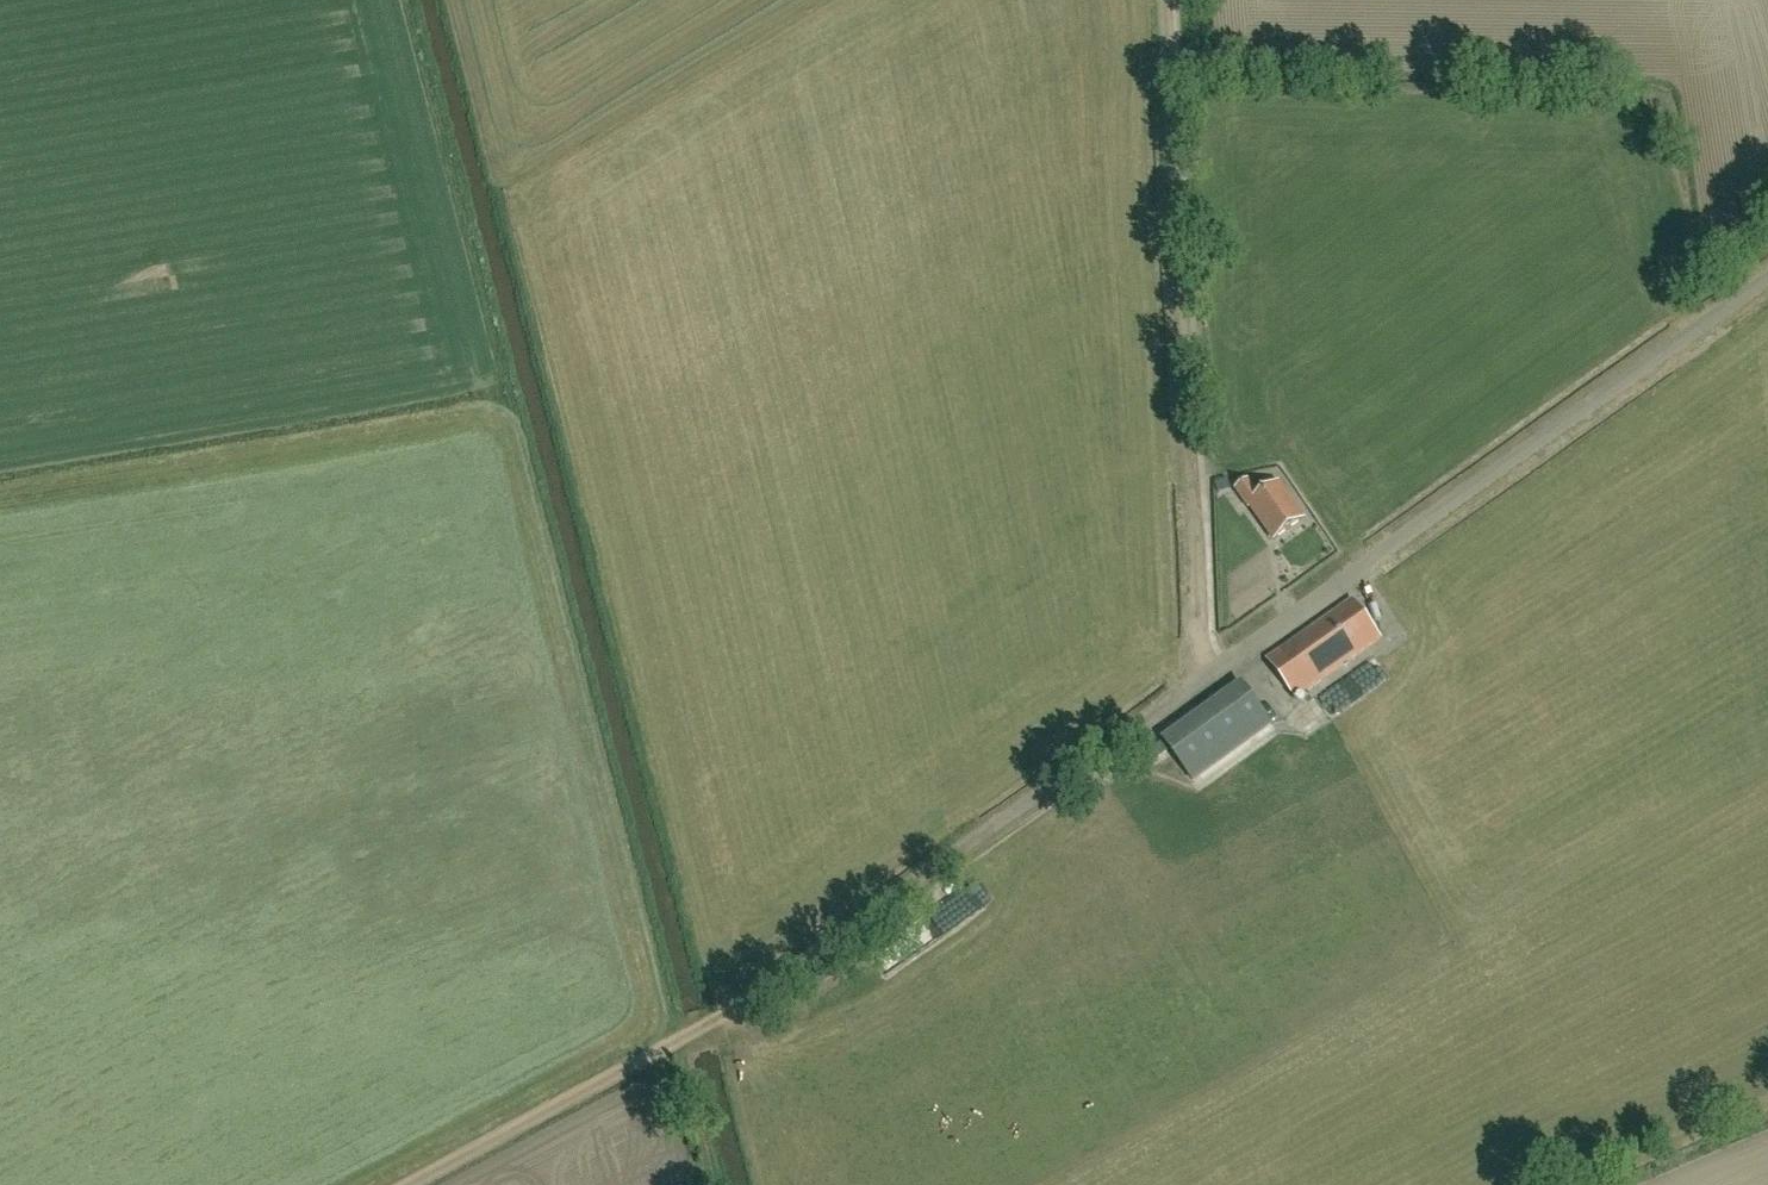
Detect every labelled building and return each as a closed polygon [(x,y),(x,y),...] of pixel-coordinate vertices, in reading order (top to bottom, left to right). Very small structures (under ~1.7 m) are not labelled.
[(1217,494),(1231,490),(1228,480),(1214,484),(1217,494)] [(1275,541),(1304,520),(1279,485),(1261,497),(1250,481),(1236,491),(1249,509),(1251,508),(1275,541)] [(1295,699),(1381,638),(1353,599),(1267,660),(1295,699)] [(1271,724),(1243,684),(1164,740),(1192,780),(1271,724)]
